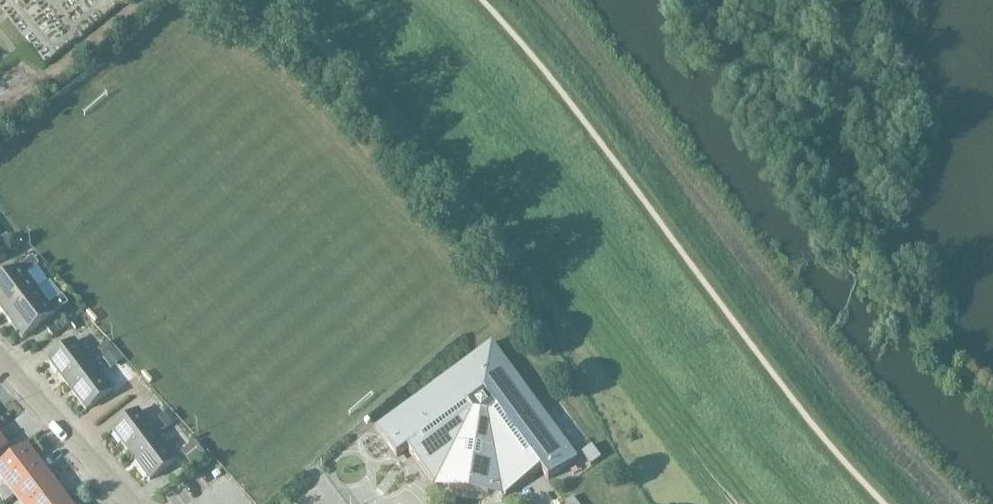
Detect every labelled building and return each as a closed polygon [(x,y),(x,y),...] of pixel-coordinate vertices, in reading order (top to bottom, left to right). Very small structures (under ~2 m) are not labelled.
[(12,244),(6,236),(0,240),(0,253),(12,244)] [(37,291),(25,275),(38,266),(32,257),(19,267),(0,281),(0,311),(4,316),(37,291)] [(48,306),(37,291),(4,316),(22,340),(55,314),(68,304),(61,296),(48,306)] [(67,385),(93,366),(74,341),(48,361),(67,385)] [(491,342),(376,428),(375,428),(397,457),(407,449),(435,485),(443,479),(450,488),(488,494),(497,487),(504,496),(534,473),(540,469),(548,479),(577,458),(491,342)] [(112,391),(93,366),(67,385),(86,410),(112,391)] [(112,430),(131,455),(157,436),(138,411),(112,430)] [(197,431),(183,439),(189,450),(203,442),(197,431)] [(591,453),(601,447),(591,433),(582,440),(591,453)] [(157,436),(131,455),(149,480),(176,460),(157,436)] [(46,474),(26,448),(0,467),(0,475),(16,496),(46,474)] [(16,496),(22,503),(61,503),(66,500),(46,474),(16,496)]
